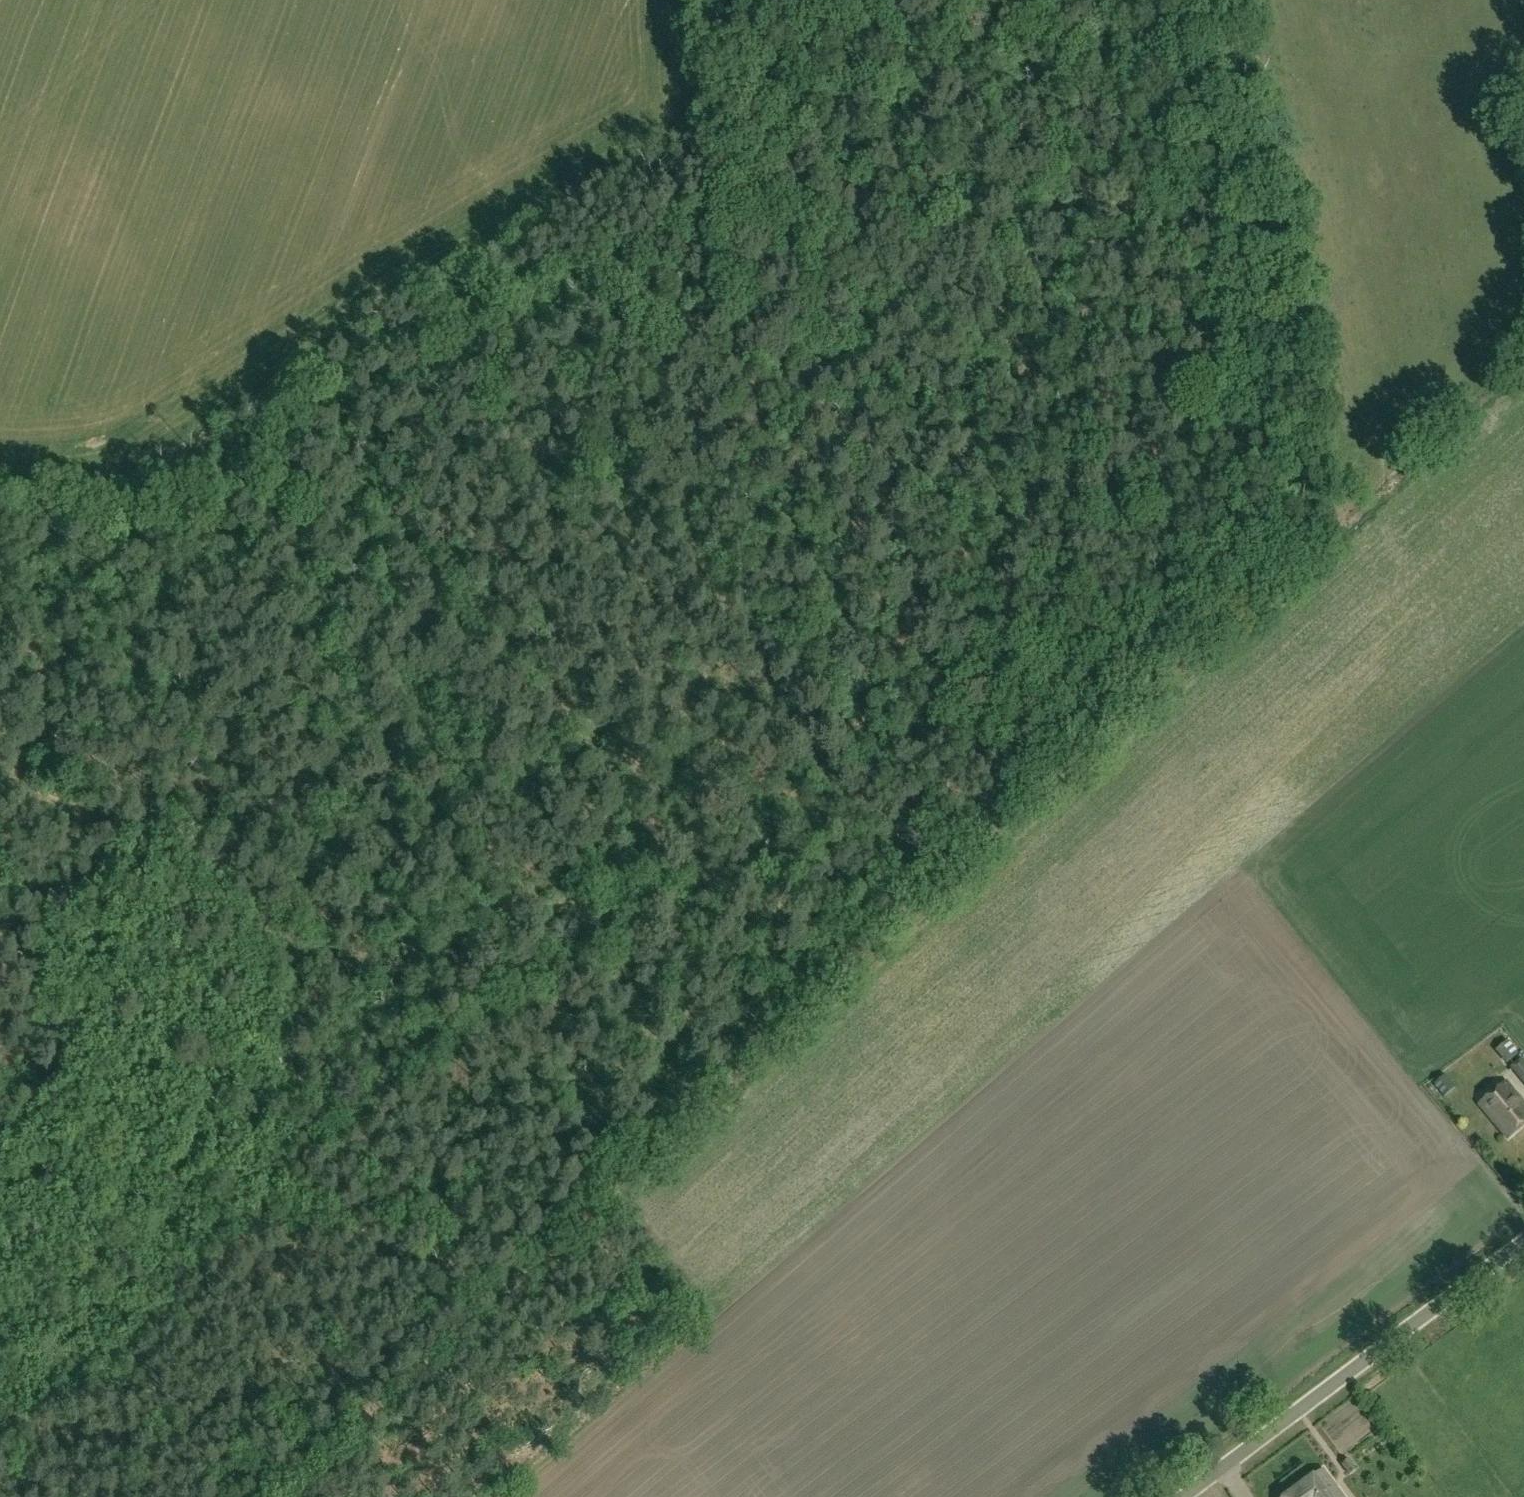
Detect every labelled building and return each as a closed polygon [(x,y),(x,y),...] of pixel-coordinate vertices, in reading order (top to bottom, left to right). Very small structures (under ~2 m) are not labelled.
[(1507,1063),(1521,1052),(1510,1040),(1496,1050),(1507,1063)] [(1523,1058),(1512,1067),(1523,1082),(1523,1059),(1523,1058)] [(1523,1123),(1523,1103),(1506,1081),(1479,1102),(1507,1136),(1523,1123)] [(1362,1476),(1349,1457),(1342,1463),(1348,1474),(1344,1478),(1349,1485),(1346,1488),(1352,1496),(1377,1496),(1362,1476)] [(1323,1467),(1282,1496),(1345,1496),(1323,1467)]
